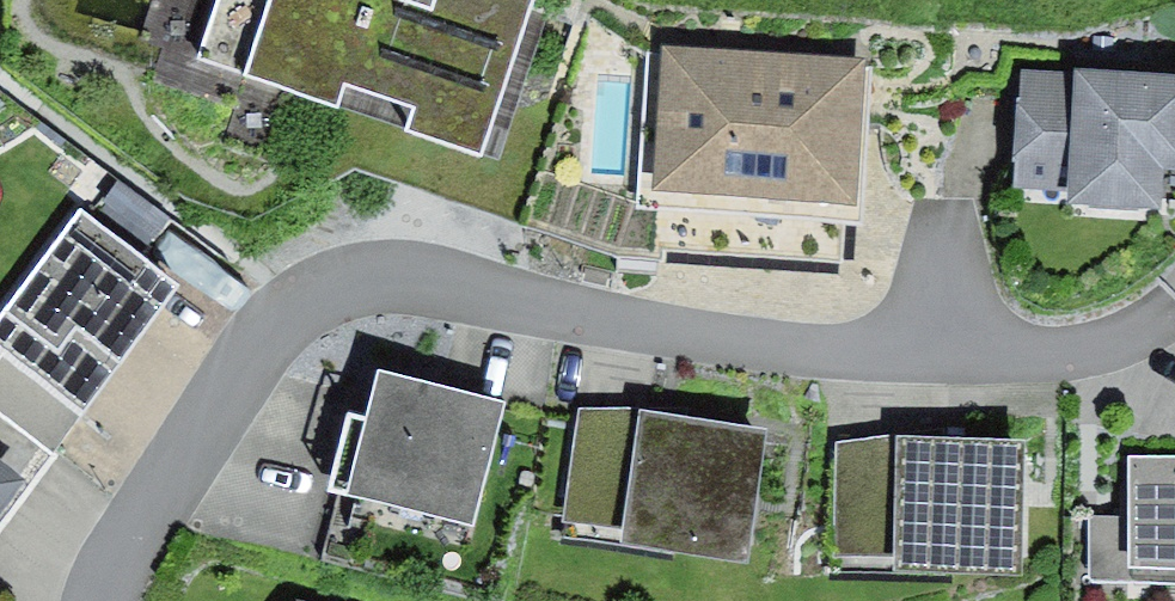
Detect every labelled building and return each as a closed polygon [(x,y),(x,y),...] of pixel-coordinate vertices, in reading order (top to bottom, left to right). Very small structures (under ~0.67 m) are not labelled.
[(200,56),(337,101),(344,81),(415,105),(406,133),(485,159),(539,0),(218,0),(200,56)] [(870,62),(648,46),(636,207),(858,222),(870,62)] [(1024,68),(1015,185),(1070,189),(1069,201),(1162,208),(1165,170),(1174,171),(1174,72),(1075,65),(1074,72),(1024,68)] [(0,313),(0,352),(22,370),(64,401),(102,348),(121,362),(179,285),(77,211),(0,313)] [(64,401),(22,370),(7,390),(49,421),(64,401)] [(506,401),(378,370),(367,417),(349,413),(330,489),(476,524),(506,401)] [(768,429),(640,409),(579,408),(563,522),(625,527),(625,542),(749,564),(768,429)] [(900,435),(836,443),(833,557),(896,553),(896,570),(1023,575),(1025,440),(900,435)] [(1134,458),(1134,513),(1133,570),(1174,570),(1174,458),(1134,458)] [(0,462),(0,519),(27,483),(0,462)] [(1134,513),(1090,513),(1089,580),(1174,581),(1174,570),(1133,570),(1134,513)]
